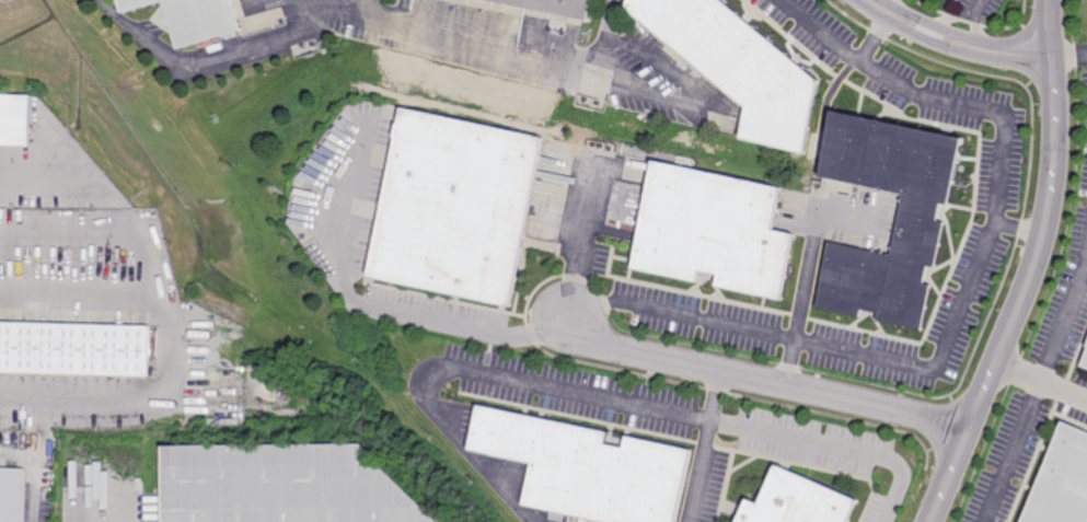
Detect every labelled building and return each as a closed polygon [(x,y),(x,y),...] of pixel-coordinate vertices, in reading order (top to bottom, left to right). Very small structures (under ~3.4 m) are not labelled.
[(125,12),(121,0),(166,0),(125,12)] [(180,47),(166,0),(233,0),(241,28),(180,47)] [(589,22),(484,0),(593,0),(589,22)] [(631,8),(632,0),(721,0),(771,42),(821,84),(803,152),(740,137),(748,106),(631,8)] [(31,144),(0,144),(0,93),(32,94),(31,144)] [(511,305),(369,277),(404,107),(545,137),(511,305)] [(959,138),(946,204),(939,202),(935,220),(945,222),(936,267),(926,265),(922,285),(932,287),(924,328),(877,320),(879,312),(860,309),(859,315),(817,306),(829,243),(893,256),(905,192),(823,175),(835,114),(959,138)] [(780,298),(716,285),(718,274),(699,270),(697,281),(631,267),(652,160),(782,187),(773,230),(794,234),(780,298)] [(155,376),(0,372),(0,322),(150,326),(150,330),(158,332),(158,358),(151,357),(151,359),(155,359),(155,376)] [(690,449),(675,521),(608,521),(523,504),(532,463),(470,451),(478,405),(690,449)] [(1062,425),(1086,435),(1086,521),(1021,521),(1062,425)] [(380,467),(435,521),(166,521),(165,448),(360,444),(360,467),(380,467)] [(856,500),(847,521),(738,521),(748,499),(758,503),(775,464),(856,500)] [(25,469),(24,521),(0,521),(0,469),(25,469)]
